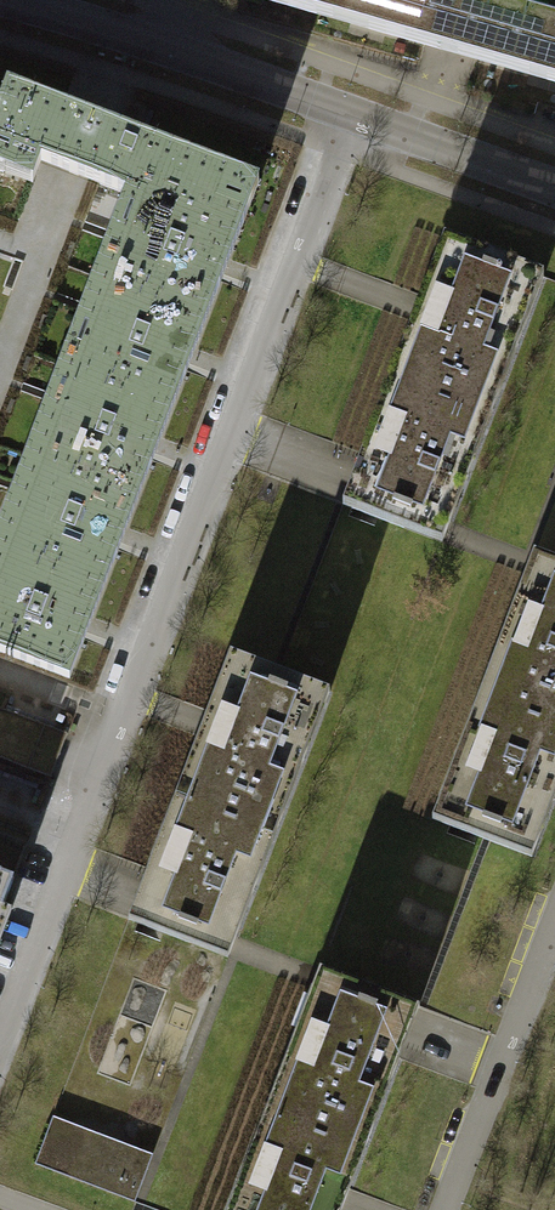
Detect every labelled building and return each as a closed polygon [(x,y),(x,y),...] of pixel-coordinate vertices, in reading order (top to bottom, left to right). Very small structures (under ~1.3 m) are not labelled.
[(425,44),(497,64),(554,81),(554,16),(498,0),(266,0),(425,44)] [(0,526),(0,651),(69,677),(86,632),(122,537),(154,452),(188,365),(223,272),(258,181),(99,121),(6,86),(0,102),(0,170),(32,182),(40,162),(126,195),(0,526)] [(417,306),(392,369),(491,408),(544,276),(444,237),(417,306)] [(445,524),(491,408),(392,369),(360,448),(345,486),(339,500),(438,539),(445,524)] [(482,684),(554,713),(554,561),(534,553),(531,560),(482,684)] [(201,720),(176,785),(277,824),(328,690),(227,652),(201,720)] [(554,784),(554,713),(482,684),(430,812),(528,851),(553,788),(554,784)] [(231,944),(277,824),(176,785),(155,842),(130,905),(126,916),(227,954),(231,944)] [(314,978),(266,1099),(364,1138),(397,1055),(412,1017),(416,1006),(318,967),(314,978)] [(364,1138),(266,1099),(222,1209),(336,1209),(339,1202),(364,1138)] [(152,1152),(50,1113),(32,1159),(134,1198),(152,1152)]
